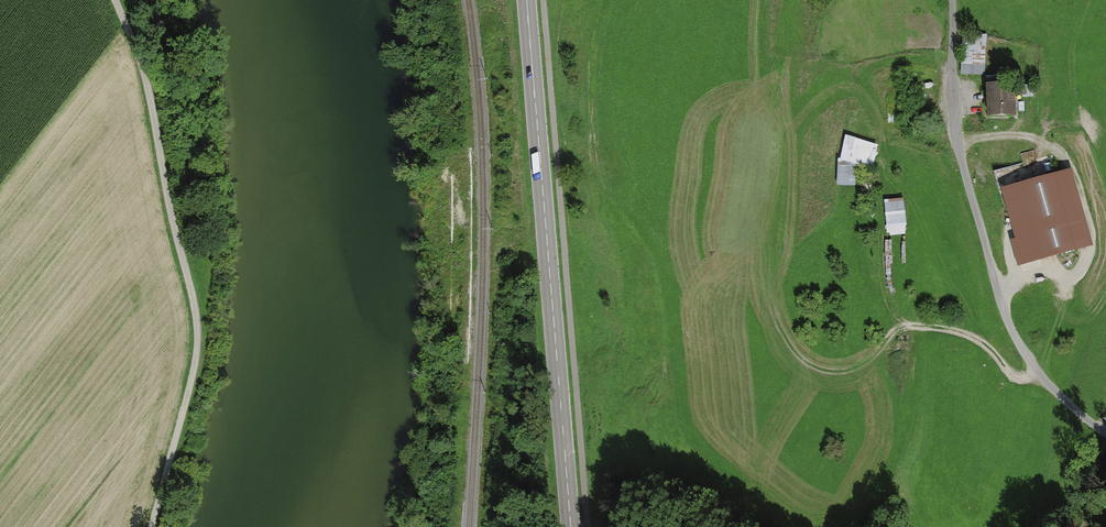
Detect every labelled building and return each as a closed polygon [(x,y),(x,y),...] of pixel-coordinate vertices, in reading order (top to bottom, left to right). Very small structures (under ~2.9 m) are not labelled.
[(989,35),(965,35),(964,74),(988,74),(989,35)] [(1015,81),(988,82),(989,114),(1016,113),(1015,81)] [(878,144),(848,135),(841,158),(872,166),(878,144)] [(999,187),(1020,264),(1092,245),(1071,168),(999,187)] [(887,221),(907,220),(906,197),(886,198),(887,221)]
